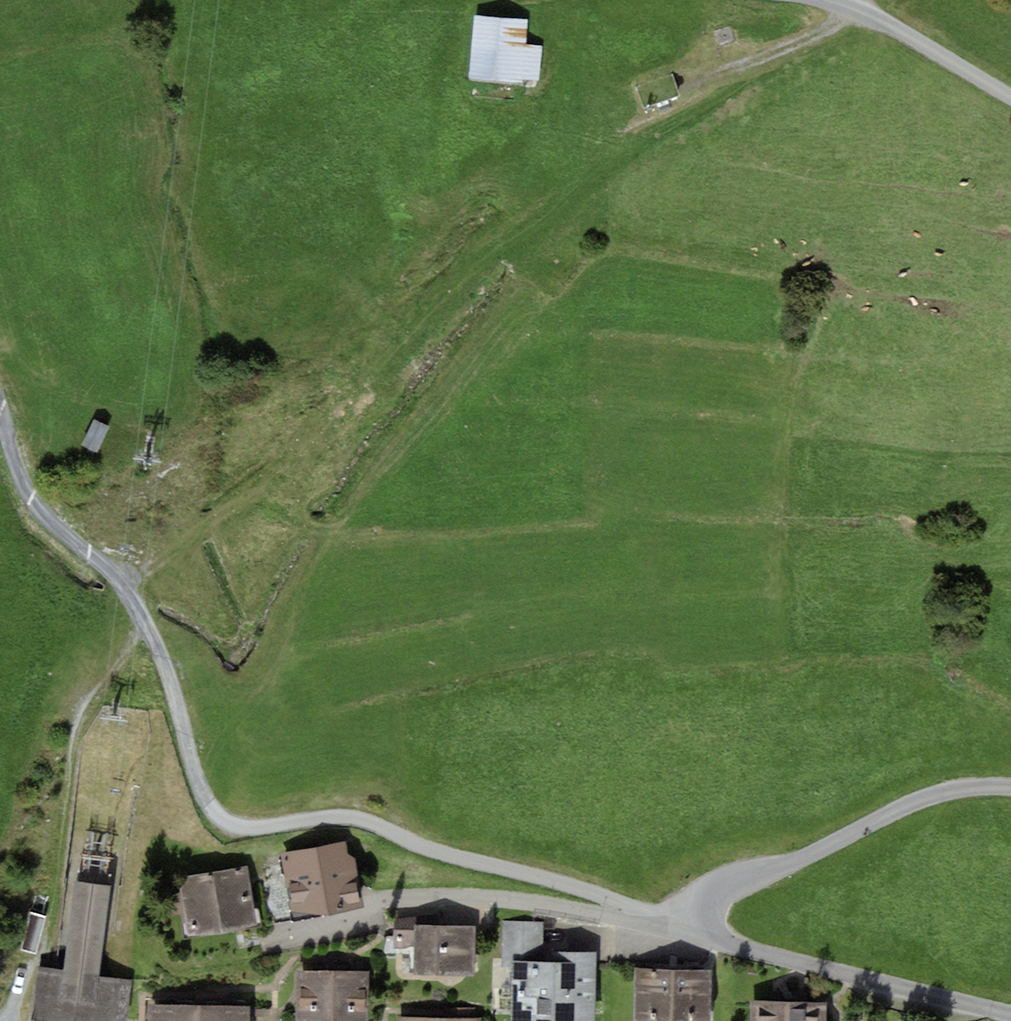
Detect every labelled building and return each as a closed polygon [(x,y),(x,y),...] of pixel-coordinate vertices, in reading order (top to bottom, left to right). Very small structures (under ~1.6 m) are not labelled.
[(531,20),(475,17),(471,80),(542,84),(545,49),(530,48),(531,20)] [(115,428),(99,420),(86,445),(101,454),(115,428)] [(281,853),(292,912),(324,914),(364,907),(356,858),(349,856),(346,841),(281,853)] [(81,876),(113,877),(114,853),(82,852),(81,876)] [(189,937),(259,924),(249,865),(188,876),(181,890),(189,937)] [(64,970),(39,967),(32,1020),(127,1020),(132,980),(100,978),(111,887),(76,883),(64,970)] [(47,916),(30,912),(20,951),(36,955),(47,916)] [(476,925),(431,925),(432,918),(395,918),(395,948),(415,948),(415,974),(476,975),(476,925)] [(511,1020),(596,1020),(596,953),(554,952),(554,961),(544,961),(544,920),(502,920),(502,968),(511,968),(511,1020)] [(634,1020),(711,1020),(712,971),(635,969),(634,1020)] [(296,1020),(369,1020),(370,971),(297,970),(296,1020)] [(828,1002),(751,1000),(750,1020),(828,1020),(828,1002)] [(250,1006),(147,1005),(147,1020),(250,1020),(250,1006)] [(482,1019),(476,1018),(476,1008),(448,1008),(448,1018),(398,1017),(397,1020),(482,1020),(482,1019)]
